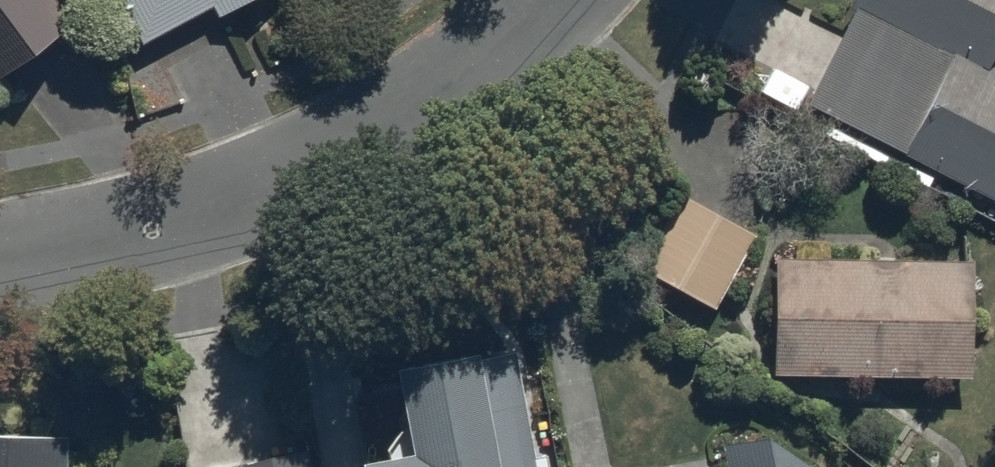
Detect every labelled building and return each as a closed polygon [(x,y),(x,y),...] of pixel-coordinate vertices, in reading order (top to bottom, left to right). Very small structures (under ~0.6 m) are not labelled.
[(74,26),(54,0),(0,0),(0,82),(74,26)] [(143,51),(214,12),(220,23),(262,0),(115,0),(143,51)] [(994,207),(994,75),(993,74),(994,69),(994,0),(862,0),(806,118),(994,207)] [(754,244),(680,201),(639,275),(712,317),(754,244)] [(975,268),(776,265),(776,383),(974,385),(975,268)] [(545,462),(534,464),(517,362),(397,382),(412,466),(546,466),(545,462)] [(67,447),(0,444),(0,466),(67,466),(67,447)] [(764,446),(723,447),(725,466),(801,466),(764,446)] [(252,466),(313,466),(312,458),(252,466)]
